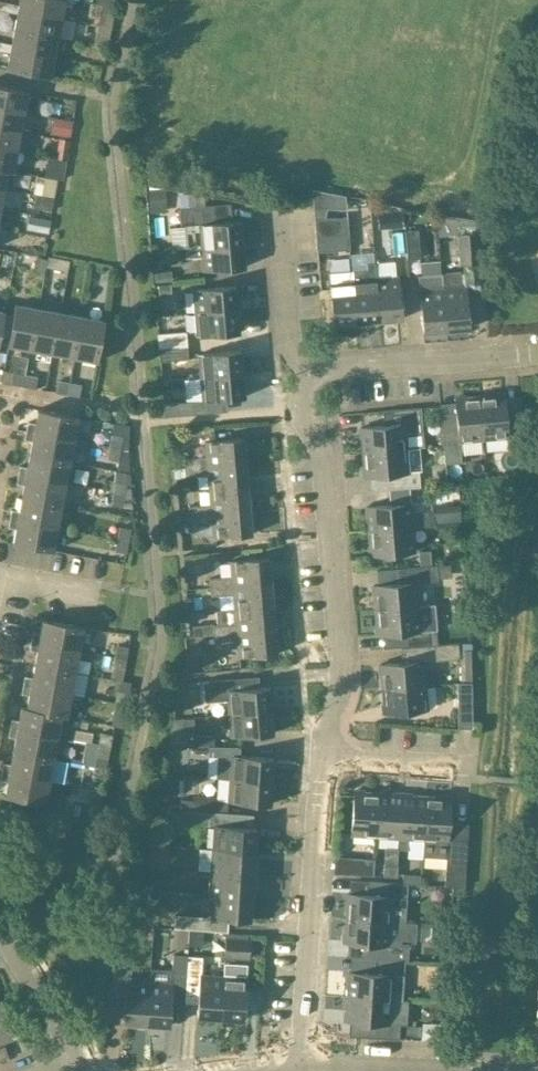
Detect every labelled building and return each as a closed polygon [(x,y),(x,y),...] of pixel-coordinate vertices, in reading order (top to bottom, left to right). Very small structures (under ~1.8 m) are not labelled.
[(65,0),(19,0),(18,5),(17,9),(62,18),(65,0)] [(17,14),(14,29),(58,37),(62,18),(17,9),(18,5),(4,3),(3,12),(17,14)] [(55,57),(58,37),(14,29),(11,44),(10,49),(55,57)] [(0,42),(0,51),(9,53),(6,69),(51,77),(55,57),(10,49),(11,44),(0,42)] [(26,113),(30,92),(0,86),(0,108),(26,113)] [(23,132),(26,113),(0,108),(0,128),(23,132)] [(54,118),(52,134),(70,137),(73,121),(54,118)] [(19,152),(23,132),(0,128),(0,148),(19,152)] [(15,171),(19,152),(0,148),(0,168),(15,171)] [(5,190),(9,171),(15,172),(15,171),(0,168),(0,189),(5,190)] [(150,213),(167,212),(166,188),(149,189),(150,213)] [(198,226),(200,248),(243,244),(241,221),(232,222),(231,203),(180,207),(182,227),(198,226)] [(435,214),(405,209),(407,245),(421,244),(420,231),(436,230),(435,214)] [(314,219),(316,237),(349,234),(348,217),(314,219)] [(482,264),(479,232),(457,234),(460,266),(482,264)] [(350,250),(349,234),(316,237),(317,253),(350,250)] [(245,268),(243,244),(200,248),(202,272),(245,268)] [(40,257),(37,269),(45,270),(48,258),(40,257)] [(367,268),(352,269),(357,323),(380,321),(376,278),(375,261),(367,262),(367,268)] [(330,271),(331,282),(329,282),(333,325),(357,323),(352,269),(330,271)] [(465,271),(441,273),(447,331),(470,329),(465,271)] [(418,275),(419,290),(423,333),(447,331),(441,273),(418,275)] [(399,276),(376,278),(380,321),(403,319),(399,276)] [(193,290),(195,313),(237,310),(235,286),(193,290)] [(6,345),(29,350),(37,308),(14,304),(6,345)] [(60,312),(37,308),(29,350),(52,354),(60,312)] [(239,333),(237,310),(195,313),(197,337),(239,333)] [(82,316),(60,312),(52,354),(74,358),(82,316)] [(105,321),(82,316),(74,358),(97,363),(105,321)] [(158,333),(159,348),(188,346),(187,331),(158,333)] [(189,360),(188,346),(159,348),(160,361),(189,360)] [(198,354),(200,377),(243,374),(241,350),(198,354)] [(12,385),(22,387),(25,375),(14,373),(12,385)] [(202,401),(228,399),(245,398),(243,374),(200,377),(202,400),(202,401)] [(22,387),(35,390),(38,377),(25,375),(22,387)] [(55,393),(67,395),(69,383),(58,381),(55,393)] [(82,385),(69,383),(67,395),(79,398),(82,385)] [(483,440),(508,438),(509,449),(526,447),(523,418),(506,419),(504,393),(479,395),(483,440)] [(455,397),(456,403),(441,404),(446,464),(463,463),(461,442),(483,440),(479,395),(455,397)] [(202,401),(202,400),(164,403),(165,417),(227,412),(229,411),(228,399),(202,401)] [(383,411),(384,425),(361,427),(363,452),(406,449),(405,433),(421,432),(419,407),(383,411)] [(28,423),(26,432),(74,440),(78,417),(37,409),(34,424),(28,423)] [(104,446),(109,447),(121,449),(124,429),(107,426),(104,446)] [(70,462),(74,440),(26,432),(24,440),(31,442),(29,454),(70,462)] [(205,441),(206,457),(185,458),(185,467),(246,462),(244,438),(205,441)] [(119,461),(121,449),(109,447),(106,459),(119,461)] [(406,449),(363,452),(365,477),(388,475),(389,490),(410,488),(421,487),(419,471),(408,472),(406,449)] [(66,484),(70,462),(29,454),(26,468),(20,467),(18,475),(66,484)] [(208,474),(209,489),(248,486),(246,462),(185,467),(174,468),(175,477),(208,474)] [(117,470),(114,483),(113,492),(125,495),(127,485),(131,485),(131,473),(117,470)] [(62,506),(66,484),(18,475),(17,484),(23,485),(21,498),(62,506)] [(209,489),(210,504),(188,506),(189,515),(250,510),(248,486),(209,489)] [(410,488),(389,490),(390,504),(411,503),(410,488)] [(123,507),(125,495),(113,492),(111,504),(123,507)] [(12,510),(10,519),(58,527),(62,506),(21,498),(19,511),(12,510)] [(435,510),(412,512),(411,503),(390,504),(366,506),(369,531),(413,528),(436,526),(435,510)] [(252,535),(250,510),(189,515),(190,523),(212,521),(213,538),(252,535)] [(54,551),(58,527),(10,519),(9,527),(15,528),(13,543),(54,551)] [(119,527),(117,538),(130,541),(132,529),(119,527)] [(415,553),(413,528),(369,531),(371,557),(415,553)] [(127,553),(130,541),(117,538),(114,551),(127,553)] [(419,552),(420,565),(432,564),(431,551),(419,552)] [(210,578),(211,587),(271,582),(269,558),(230,561),(232,576),(210,578)] [(419,606),(418,583),(439,582),(439,578),(451,577),(450,564),(376,570),(378,585),(373,585),(375,609),(419,606)] [(233,594),(235,609),(273,606),(271,582),(211,587),(211,595),(233,594)] [(383,649),(402,648),(438,645),(436,604),(419,606),(375,609),(377,635),(382,635),(383,649)] [(235,609),(236,624),(214,626),(215,635),(275,630),(273,606),(235,609)] [(34,633),(32,642),(80,651),(84,628),(43,620),(41,634),(34,633)] [(277,654),(275,630),(215,635),(215,640),(192,642),(193,651),(216,649),(216,644),(237,642),(239,658),(277,654)] [(76,673),(80,651),(32,642),(30,651),(37,652),(34,665),(76,673)] [(426,685),(424,662),(460,659),(459,643),(438,645),(402,648),(402,662),(380,664),(382,689),(426,685)] [(116,645),(114,657),(127,660),(129,647),(116,645)] [(123,681),(127,660),(114,657),(110,679),(123,681)] [(89,675),(76,673),(34,665),(32,679),(25,677),(24,685),(72,694),(85,697),(89,675)] [(227,700),(228,714),(271,710),(269,687),(260,688),(259,676),(204,681),(206,702),(227,700)] [(459,728),(472,728),(472,683),(458,683),(459,728)] [(68,716),(72,694),(24,685),(22,694),(28,695),(26,708),(20,707),(68,716)] [(428,710),(426,685),(382,689),(384,714),(428,710)] [(118,691),(115,703),(127,705),(129,693),(118,691)] [(123,728),(127,705),(115,703),(111,725),(123,728)] [(67,717),(68,716),(20,707),(18,721),(11,720),(10,729),(58,738),(62,716),(67,717)] [(273,734),(271,710),(228,714),(230,737),(273,734)] [(192,719),(193,746),(214,746),(214,719),(192,719)] [(86,742),(85,743),(111,748),(113,735),(71,727),(69,739),(86,742)] [(54,758),(58,738),(10,729),(8,737),(15,738),(12,750),(54,758)] [(107,769),(111,748),(85,743),(82,760),(95,763),(95,767),(107,769)] [(232,746),(214,746),(214,756),(218,756),(231,756),(231,755),(232,746)] [(69,761),(54,758),(12,750),(10,765),(3,763),(1,772),(60,783),(60,782),(65,783),(69,761)] [(231,756),(229,778),(272,781),(274,758),(231,755),(231,756)] [(95,767),(91,788),(103,791),(107,769),(95,767)] [(60,783),(1,772),(0,779),(0,781),(7,782),(4,796),(45,804),(46,802),(56,804),(60,783)] [(270,805),(272,781),(229,778),(228,802),(270,805)] [(101,803),(103,791),(91,788),(82,787),(80,799),(101,803)] [(350,835),(376,837),(379,792),(353,791),(350,835)] [(402,794),(379,792),(376,837),(400,838),(402,794)] [(409,850),(409,839),(423,840),(426,795),(402,794),(400,838),(399,849),(409,850)] [(214,808),(215,798),(182,795),(181,805),(214,808)] [(423,840),(424,840),(423,856),(446,858),(445,886),(465,887),(469,824),(450,822),(451,797),(426,795),(423,840)] [(180,811),(157,810),(156,822),(209,825),(210,812),(180,810),(180,811)] [(257,828),(214,825),(212,847),(255,850),(257,828)] [(149,868),(152,868),(168,869),(170,847),(151,845),(149,868)] [(212,847),(211,873),(254,874),(255,850),(212,847)] [(349,874),(374,876),(375,859),(350,857),(349,874)] [(384,865),(384,876),(398,877),(398,866),(384,865)] [(170,869),(168,869),(152,868),(151,884),(169,885),(170,869)] [(211,873),(209,896),(252,899),(254,874),(211,873)] [(404,874),(403,883),(408,883),(420,884),(421,875),(404,874)] [(390,921),(392,896),(407,897),(408,883),(403,883),(370,881),(369,895),(347,893),(345,918),(390,921)] [(209,896),(208,917),(175,915),(174,929),(197,930),(228,932),(229,919),(250,921),(252,899),(209,896)] [(417,923),(390,921),(345,918),(344,943),(368,945),(367,959),(375,959),(399,960),(400,947),(411,948),(411,943),(416,943),(417,923)] [(226,933),(225,938),(224,958),(250,959),(251,939),(243,939),(243,934),(226,933)] [(172,983),(149,982),(146,1025),(170,1026),(172,1004),(184,1005),(185,1002),(188,955),(174,954),(172,983)] [(223,976),(202,975),(203,956),(188,955),(185,1002),(198,1003),(197,1017),(220,1019),(223,976)] [(111,988),(125,990),(123,1023),(146,1025),(149,982),(131,981),(132,960),(116,959),(111,988)] [(391,999),(403,1000),(405,961),(399,960),(375,959),(374,973),(349,971),(347,996),(391,999)] [(247,977),(223,976),(220,1019),(244,1020),(247,977)] [(345,1022),(373,1023),(372,1037),(400,1039),(402,1015),(390,1014),(391,999),(347,996),(345,1022)] [(12,1037),(0,1004),(0,1042),(12,1037)] [(9,1059),(4,1046),(0,1048),(0,1062),(9,1059)]
